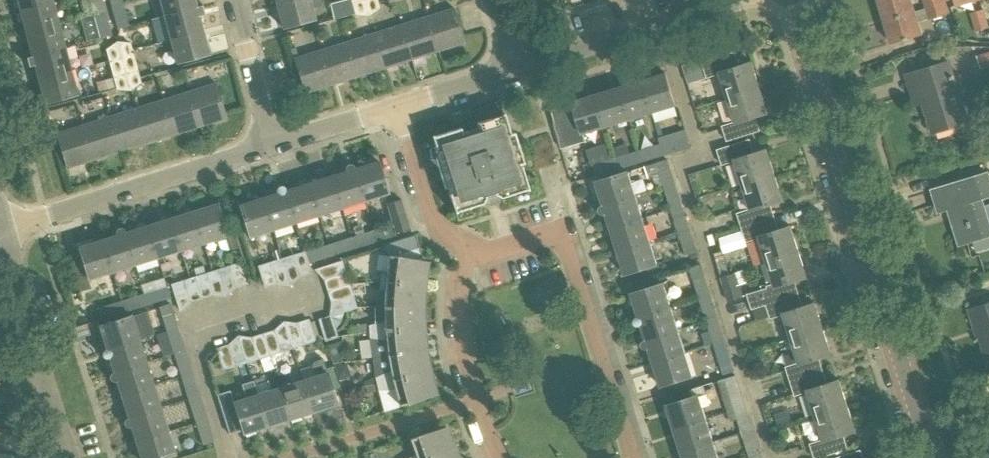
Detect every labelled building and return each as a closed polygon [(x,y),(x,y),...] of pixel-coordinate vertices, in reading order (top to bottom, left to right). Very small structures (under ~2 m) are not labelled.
[(52,0),(18,0),(21,9),(52,0)] [(60,23),(54,0),(52,0),(21,9),(27,32),(60,23)] [(106,10),(103,0),(81,0),(85,16),(94,13),(94,14),(106,10)] [(196,6),(194,0),(159,0),(163,15),(196,7),(196,6)] [(276,3),(282,27),(315,19),(312,8),(320,6),(324,0),(289,0),(276,3)] [(352,2),(355,14),(368,16),(364,0),(360,0),(352,2)] [(378,0),(364,0),(368,16),(369,16),(380,8),(378,0)] [(915,11),(912,0),(879,0),(885,20),(915,11)] [(123,1),(111,4),(117,28),(130,25),(129,24),(125,9),(123,1)] [(946,2),(925,8),(929,19),(950,13),(946,2)] [(169,38),(202,30),(198,15),(205,14),(203,5),(196,6),(196,7),(163,15),(169,38)] [(438,51),(466,42),(455,7),(428,16),(438,51)] [(970,13),(976,31),(984,29),(988,28),(988,24),(984,9),(970,13)] [(113,35),(106,10),(94,14),(100,38),(113,35)] [(892,43),(922,34),(915,11),(885,20),(892,43)] [(587,36),(584,24),(590,22),(587,12),(576,15),(583,37),(587,36)] [(412,59),(438,51),(428,16),(401,24),(412,59)] [(33,55),(66,46),(60,23),(27,32),(33,55)] [(385,68),(412,59),(401,24),(374,33),(385,68)] [(202,30),(169,38),(175,62),(208,54),(202,30)] [(358,76),(385,68),(374,33),(347,41),(358,76)] [(109,59),(121,56),(117,41),(106,48),(109,59)] [(130,42),(117,41),(121,56),(134,53),(132,47),(131,42),(130,42)] [(331,84),(358,76),(347,41),(320,50),(331,84)] [(39,78),(73,69),(66,46),(33,55),(27,56),(29,66),(36,65),(39,78)] [(304,93),(331,84),(320,50),(293,58),(304,93)] [(736,51),(702,62),(703,65),(707,77),(707,78),(720,74),(728,97),(760,87),(752,61),(740,65),(736,51)] [(126,72),(138,69),(134,53),(121,56),(126,72)] [(113,75),(126,72),(121,56),(109,59),(113,75)] [(968,121),(950,62),(906,75),(915,105),(924,102),(933,132),(968,121)] [(73,69),(39,78),(43,92),(36,94),(39,103),(46,102),(79,93),(73,69)] [(141,83),(138,69),(126,72),(130,90),(141,83)] [(126,72),(113,75),(117,89),(130,90),(126,72)] [(642,80),(653,112),(676,104),(666,72),(642,80)] [(634,83),(620,87),(630,119),(653,112),(642,80),(641,76),(640,76),(637,75),(636,75),(634,77),(633,78),(633,80),(634,83)] [(199,126),(226,118),(215,83),(188,92),(199,126)] [(607,126),(630,119),(620,87),(597,94),(607,126)] [(760,87),(728,97),(735,121),(722,125),(727,141),(761,131),(756,116),(768,113),(760,87)] [(173,135),(199,126),(188,92),(162,100),(173,135)] [(587,141),(585,133),(607,126),(597,94),(573,102),(574,103),(550,111),(563,149),(587,141)] [(511,133),(501,101),(501,100),(501,99),(473,111),(473,112),(474,112),(478,127),(462,132),(461,127),(435,135),(434,135),(433,135),(439,155),(435,157),(445,187),(448,186),(456,212),(458,211),(457,210),(483,202),(484,199),(488,201),(496,199),(499,195),(501,196),(527,188),(527,189),(529,189),(521,163),(524,162),(514,132),(511,133)] [(146,143),(173,135),(162,100),(135,108),(146,143)] [(120,151),(146,143),(135,108),(109,116),(120,151)] [(93,159),(120,151),(109,116),(83,124),(93,159)] [(66,168),(93,159),(83,124),(55,133),(66,168)] [(662,143),(666,155),(691,147),(686,130),(659,137),(661,143),(662,143)] [(742,184),(774,174),(766,149),(755,152),(751,138),(717,149),(722,165),(735,161),(742,184)] [(643,162),(666,155),(662,143),(661,143),(639,150),(643,162)] [(617,156),(620,169),(643,162),(639,150),(617,156)] [(596,176),(620,169),(617,156),(593,163),(596,176)] [(664,186),(675,182),(668,159),(645,166),(648,176),(659,172),(664,186)] [(354,166),(365,200),(388,193),(378,160),(356,167),(354,166)] [(354,166),(353,164),(352,164),(351,163),(349,163),(348,164),(347,164),(346,165),(345,167),(345,169),(346,170),(331,175),(342,208),(365,200),(354,166)] [(603,205),(636,194),(628,171),(596,181),(603,205)] [(988,172),(932,190),(939,211),(949,208),(960,244),(988,235),(988,221),(982,198),(988,196),(988,173),(988,172)] [(742,227),(775,216),(771,203),(782,200),(774,174),(742,184),(750,208),(737,212),(742,227)] [(319,215),(342,208),(331,175),(308,182),(319,215)] [(296,222),(319,215),(308,182),(287,189),(285,186),(284,186),(296,222)] [(683,205),(675,182),(664,186),(668,199),(671,209),(683,205)] [(284,186),(285,186),(282,185),(280,185),(279,185),(278,187),(277,188),(277,189),(276,190),(277,193),(263,197),(273,230),(296,222),(284,186)] [(610,228),(643,217),(636,194),(603,205),(602,205),(600,207),(599,210),(599,211),(600,213),(602,214),(604,215),(606,214),(610,228)] [(250,237),(273,230),(263,197),(239,205),(250,237)] [(377,240),(396,234),(411,229),(401,198),(387,203),(392,222),(373,228),(377,240)] [(193,211),(204,243),(227,235),(217,203),(193,211)] [(690,228),(683,205),(671,209),(678,232),(690,228)] [(181,250),(204,243),(193,211),(171,218),(181,250)] [(767,261),(799,251),(791,226),(780,229),(775,216),(742,227),(746,242),(760,238),(767,261)] [(618,251),(651,240),(643,217),(610,228),(618,251)] [(158,257),(181,250),(171,218),(148,225),(158,257)] [(135,264),(158,257),(148,225),(126,232),(125,230),(124,229),(135,264)] [(124,229),(124,228),(122,227),(120,227),(118,227),(117,228),(116,230),(116,232),(116,235),(102,239),(112,271),(135,264),(124,229)] [(373,228),(351,236),(354,248),(377,240),(373,228)] [(698,252),(690,228),(678,232),(686,256),(698,252)] [(354,248),(351,236),(328,243),(332,255),(354,248)] [(89,279),(112,271),(102,239),(79,247),(80,251),(68,254),(79,291),(91,288),(89,279)] [(651,240),(618,251),(625,274),(658,264),(651,240)] [(328,243),(306,250),(310,263),(332,255),(328,243)] [(424,285),(427,262),(423,261),(418,247),(390,256),(388,272),(384,271),(381,272),(380,280),(424,285)] [(313,273),(310,263),(306,250),(282,258),(290,285),(300,277),(313,273)] [(752,309),(800,294),(796,280),(807,277),(799,251),(767,261),(774,283),(767,285),(767,287),(747,294),(752,309)] [(277,284),(290,285),(282,258),(258,265),(265,287),(277,284)] [(349,284),(350,284),(342,260),(314,269),(324,279),(328,291),(349,284)] [(227,296),(236,287),(248,283),(241,261),(218,268),(227,296)] [(689,268),(699,297),(711,293),(702,264),(689,268)] [(213,295),(227,296),(218,268),(195,276),(202,298),(213,295)] [(729,301),(744,296),(736,272),(721,277),(729,301)] [(190,302),(202,298),(195,276),(171,283),(180,312),(190,302)] [(423,306),(424,285),(380,280),(379,289),(382,290),(386,290),(385,306),(423,306)] [(638,316),(671,306),(663,282),(631,293),(638,316)] [(329,315),(332,315),(357,307),(350,284),(349,284),(328,291),(331,302),(329,315)] [(168,285),(144,293),(148,305),(172,297),(168,285)] [(144,293),(121,300),(125,312),(148,305),(144,293)] [(718,316),(711,293),(699,297),(706,320),(718,316)] [(792,339),(823,329),(815,303),(804,306),(800,294),(752,309),(766,305),(771,319),(784,315),(792,339)] [(125,312),(121,300),(97,307),(102,320),(125,312)] [(159,306),(166,330),(179,326),(171,302),(159,306)] [(969,310),(976,329),(977,329),(988,366),(988,304),(969,310)] [(423,328),(423,306),(385,306),(374,306),(375,323),(369,325),(369,332),(423,328)] [(646,339),(678,329),(671,306),(638,316),(637,317),(635,318),(635,320),(634,322),(635,324),(636,325),(637,326),(639,326),(641,326),(646,339)] [(104,350),(139,338),(132,315),(100,325),(107,347),(104,350)] [(338,337),(332,315),(329,315),(318,318),(325,341),(338,337)] [(725,339),(718,316),(706,320),(713,343),(725,339)] [(284,320),(292,348),(316,341),(309,318),(297,322),(284,320)] [(292,348),(284,320),(274,329),(263,333),(266,344),(270,355),(292,348)] [(186,349),(179,326),(166,330),(156,334),(163,356),(174,353),(186,349)] [(388,355),(426,350),(423,328),(369,332),(369,339),(382,340),(387,340),(388,355)] [(653,362),(686,352),(678,329),(646,339),(643,341),(642,342),(642,344),(642,345),(642,347),(644,348),(645,349),(646,349),(649,349),(653,362)] [(790,382),(824,371),(820,357),(831,354),(823,329),(792,339),(799,362),(786,366),(790,382)] [(270,355),(266,344),(263,333),(251,336),(238,335),(247,362),(270,355)] [(247,362),(238,335),(228,344),(216,347),(223,370),(247,362)] [(112,372),(147,361),(139,338),(104,350),(103,350),(103,351),(102,353),(102,354),(103,355),(103,356),(104,357),(105,358),(111,360),(114,370),(112,372)] [(735,371),(725,339),(713,343),(719,360),(723,375),(735,371)] [(341,340),(327,345),(331,357),(341,354),(345,353),(341,340)] [(193,372),(186,349),(174,353),(181,376),(193,372)] [(377,384),(430,371),(426,350),(388,355),(391,371),(387,371),(375,377),(377,384)] [(686,352),(653,362),(661,386),(693,375),(686,352)] [(338,403),(327,371),(323,357),(314,360),(311,365),(314,375),(303,379),(314,411),(338,403)] [(122,394),(154,384),(147,361),(112,372),(111,374),(110,375),(110,376),(110,378),(111,379),(112,380),(114,381),(118,382),(122,394)] [(333,367),(337,379),(348,375),(345,363),(333,367)] [(436,393),(430,371),(377,384),(378,390),(384,390),(389,409),(400,406),(400,405),(436,393)] [(816,416),(848,406),(839,380),(828,383),(824,371),(790,382),(795,396),(808,392),(816,416)] [(200,395),(193,372),(181,376),(188,399),(200,395)] [(728,411),(746,405),(736,375),(718,380),(728,411)] [(291,418),(314,411),(303,379),(281,386),(291,418)] [(268,425),(255,384),(254,380),(242,384),(245,397),(235,400),(233,393),(220,397),(230,428),(242,424),(245,433),(268,425)] [(291,418),(281,386),(271,389),(268,380),(255,384),(268,425),(291,418)] [(126,418),(161,407),(154,384),(122,394),(129,416),(126,418)] [(674,428),(707,418),(699,394),(667,405),(674,428)] [(207,418),(200,395),(188,399),(195,422),(207,418)] [(753,428),(746,405),(728,411),(731,421),(737,420),(741,432),(753,428)] [(816,416),(823,439),(810,443),(815,457),(819,457),(849,449),(844,434),(855,430),(848,406),(816,416)] [(136,440),(168,430),(161,407),(126,418),(125,419),(124,421),(124,422),(125,424),(126,426),(133,429),(136,440)] [(215,441),(207,418),(195,422),(203,445),(215,441)] [(682,451),(714,441),(707,418),(674,428),(682,451)] [(454,449),(447,427),(411,439),(416,454),(412,456),(409,457),(432,457),(454,449)] [(741,432),(748,455),(761,451),(753,428),(741,432)] [(176,454),(168,430),(136,440),(142,457),(161,457),(176,454)] [(714,441),(682,451),(684,457),(720,457),(714,441)] [(454,449),(432,457),(459,457),(454,449)] [(861,449),(833,457),(864,457),(861,449)]
